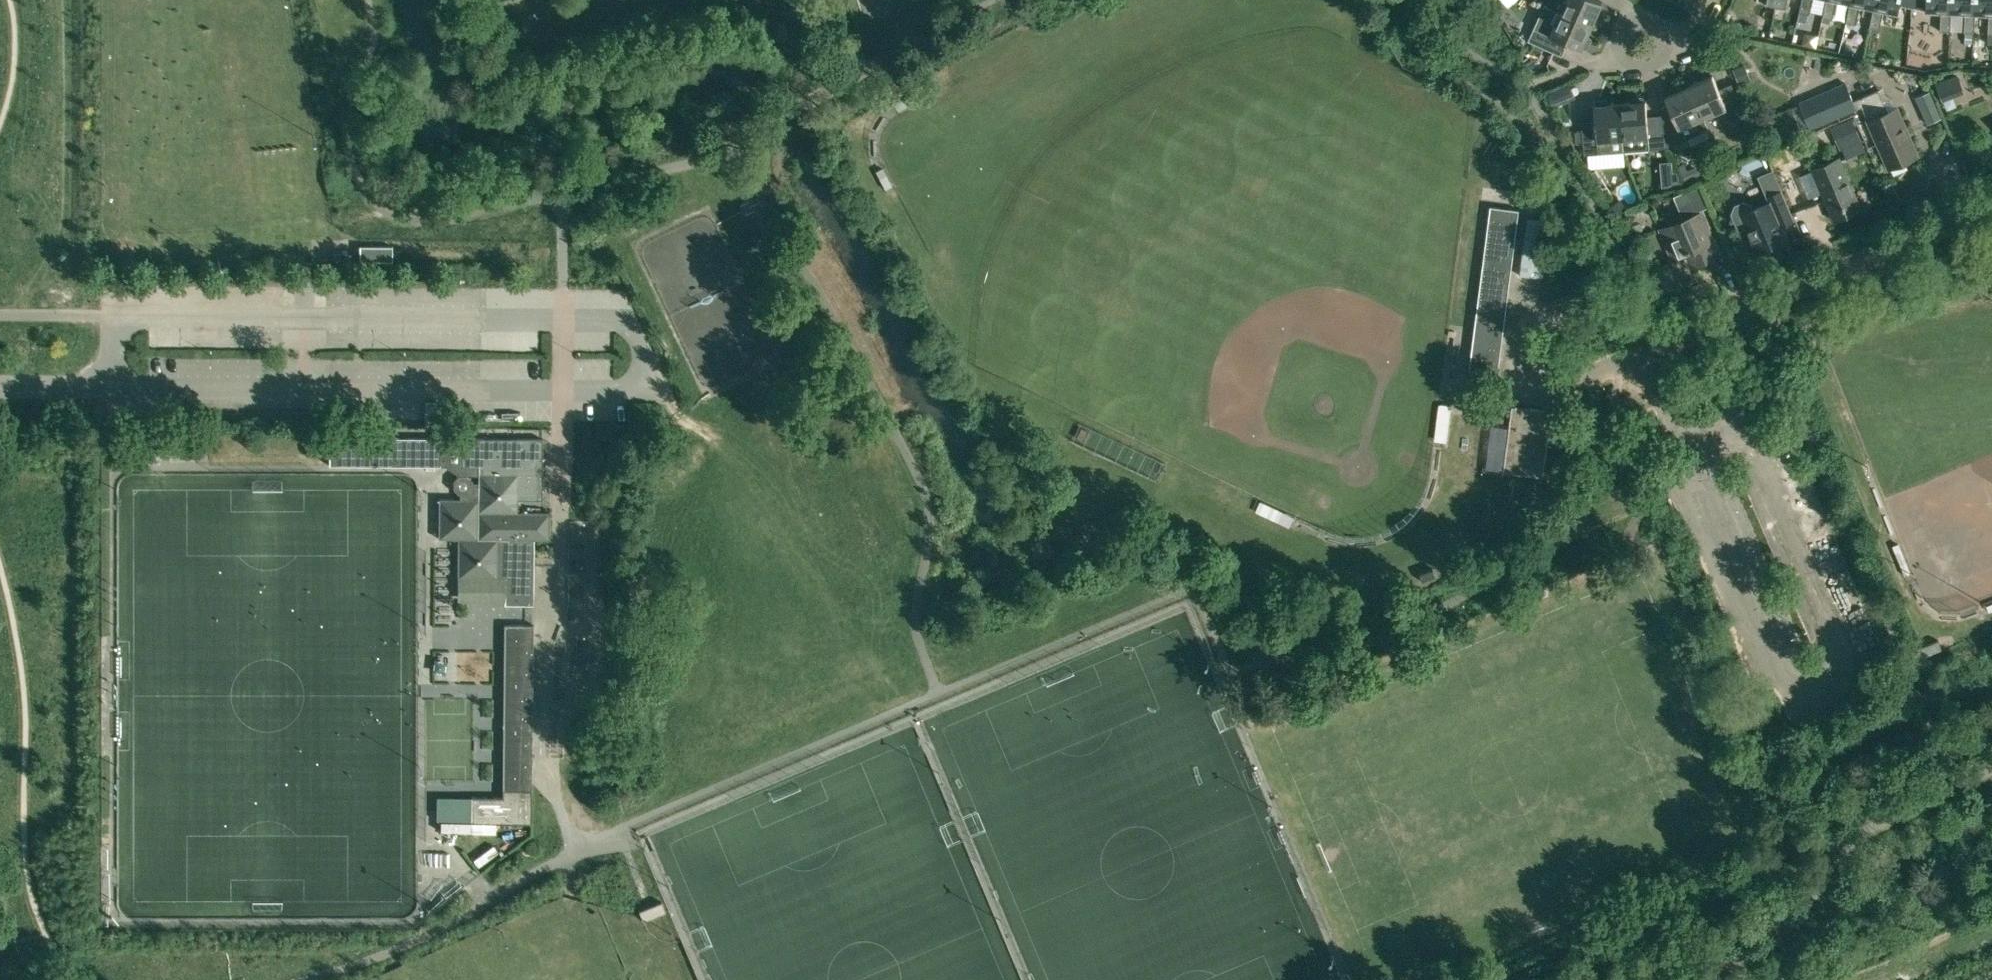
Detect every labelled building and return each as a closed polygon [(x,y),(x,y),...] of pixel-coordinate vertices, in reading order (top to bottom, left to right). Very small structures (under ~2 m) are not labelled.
[(1560,11),(1592,26),(1602,2),(1597,0),(1551,0),(1548,6),(1560,11)] [(1775,7),(1785,9),(1787,0),(1777,0),(1775,7)] [(1799,12),(1809,14),(1812,0),(1801,0),(1799,12)] [(1822,17),(1832,19),(1836,0),(1826,0),(1822,17)] [(1873,7),(1874,7),(1875,0),(1851,0),(1850,2),(1846,22),(1856,24),(1860,4),(1873,7)] [(1913,7),(1914,0),(1875,0),(1874,7),(1873,7),(1869,27),(1879,29),(1884,9),(1898,12),(1900,4),(1913,7)] [(1913,7),(1926,9),(1926,10),(1941,11),(1940,31),(1950,31),(1951,11),(1952,0),(1914,0),(1913,7)] [(1951,11),(1965,12),(1964,32),(1974,33),(1975,12),(1975,0),(1952,0),(1951,11)] [(1975,12),(1989,13),(1988,33),(1991,34),(1991,0),(1975,0),(1975,12)] [(1592,26),(1560,11),(1555,24),(1539,17),(1528,41),(1553,53),(1559,40),(1581,50),(1592,26)] [(1733,68),(1740,86),(1751,81),(1744,63),(1733,68)] [(1689,86),(1703,118),(1727,108),(1713,76),(1689,86)] [(1811,129),(1857,109),(1862,107),(1889,169),(1917,156),(1896,108),(1888,112),(1878,90),(1853,101),(1845,83),(1800,103),(1811,129)] [(1667,148),(1684,141),(1685,141),(1708,131),(1703,118),(1689,86),(1678,91),(1676,86),(1663,92),(1665,97),(1681,132),(1665,139),(1667,148)] [(1620,104),(1623,138),(1624,151),(1667,148),(1665,139),(1662,126),(1662,124),(1648,126),(1646,101),(1620,104)] [(1609,140),(1623,138),(1620,104),(1594,106),(1596,130),(1582,131),(1584,155),(1610,153),(1609,140)] [(1741,106),(1727,112),(1731,120),(1745,114),(1741,106)] [(1941,119),(1935,106),(1922,112),(1927,125),(1941,119)] [(1831,127),(1841,148),(1842,148),(1861,140),(1852,118),(1831,127)] [(1861,209),(1839,157),(1812,169),(1834,220),(1861,209)] [(1680,166),(1675,168),(1684,187),(1699,179),(1694,168),(1684,173),(1680,166)] [(1759,177),(1767,197),(1770,203),(1751,211),(1750,207),(1741,202),(1735,205),(1732,213),(1739,231),(1747,228),(1758,252),(1786,240),(1780,226),(1794,221),(1781,191),(1773,172),(1759,177)] [(1676,173),(1671,173),(1673,187),(1681,187),(1676,173)] [(1685,220),(1681,221),(1660,230),(1673,259),(1686,254),(1691,267),(1720,255),(1714,239),(1711,241),(1706,228),(1708,226),(1702,212),(1698,214),(1697,212),(1710,207),(1701,184),(1675,196),(1685,220)] [(1519,210),(1491,207),(1469,370),(1498,374),(1519,210)] [(1550,222),(1528,219),(1520,276),(1542,279),(1550,222)] [(358,262),(392,262),(392,247),(358,247),(358,262)] [(1485,469),(1530,475),(1543,477),(1552,411),(1513,406),(1510,428),(1490,425),(1485,469)] [(517,512),(518,500),(542,500),(542,439),(329,438),(329,466),(478,466),(478,473),(478,475),(478,511),(517,512)] [(533,605),(534,561),(534,539),(550,540),(549,512),(517,512),(478,511),(478,475),(466,476),(458,475),(453,480),(453,489),(458,494),(459,494),(460,499),(439,498),(439,539),(458,539),(458,578),(495,578),(505,578),(505,605),(533,605)] [(503,798),(495,798),(472,798),(472,824),(532,824),(533,625),(504,625),(503,798)] [(472,821),(472,798),(437,797),(437,821),(472,821)] [(657,903),(649,906),(641,909),(639,910),(644,920),(667,911),(662,901),(657,903)]
